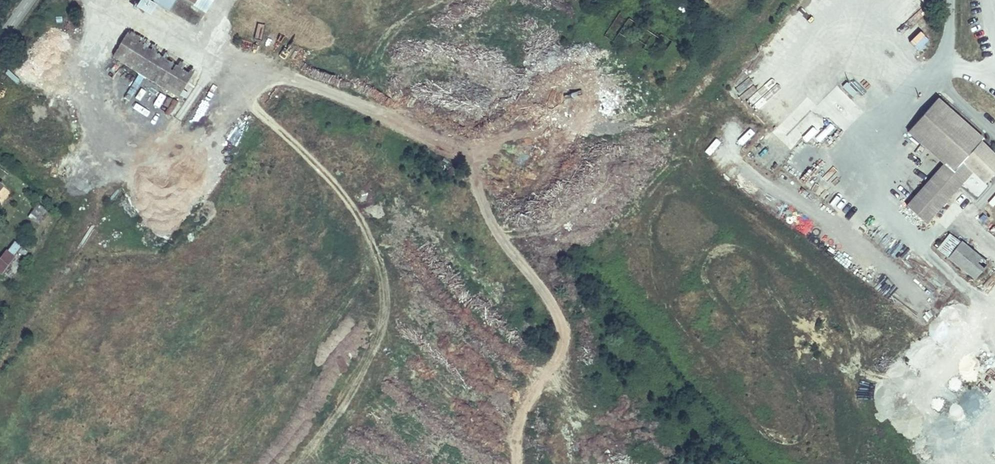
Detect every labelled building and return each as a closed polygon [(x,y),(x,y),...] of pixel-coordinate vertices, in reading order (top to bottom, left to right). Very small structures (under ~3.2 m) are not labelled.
[(158,4),(196,28),(213,0),(139,0),(136,6),(151,15),(158,4)] [(129,29),(112,56),(177,96),(195,70),(129,29)] [(918,51),(928,45),(926,40),(915,46),(918,51)] [(775,63),(784,55),(775,44),(765,52),(775,63)] [(135,97),(143,78),(136,75),(128,94),(135,97)] [(930,227),(972,174),(985,184),(994,173),(994,154),(981,143),(984,140),(945,110),(942,113),(933,107),(911,136),(919,143),(917,145),(946,167),(911,211),(930,227)] [(809,142),(817,132),(812,127),(803,138),(809,142)] [(36,203),(27,215),(38,223),(47,210),(36,203)] [(877,245),(886,236),(880,230),(871,239),(877,245)] [(949,233),(937,248),(976,279),(990,261),(963,240),(961,242),(949,233)] [(5,249),(0,256),(0,273),(2,274),(15,256),(5,249)]
